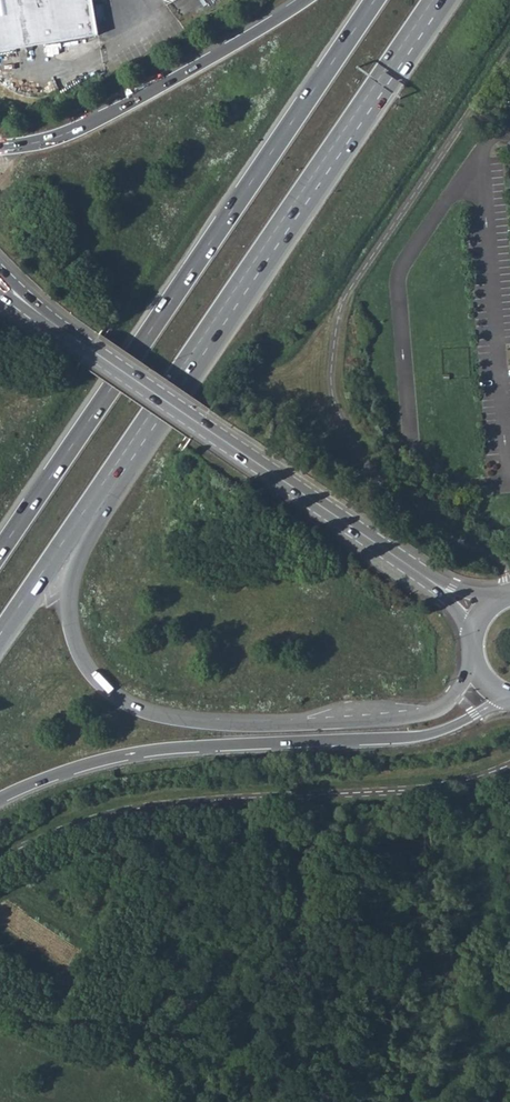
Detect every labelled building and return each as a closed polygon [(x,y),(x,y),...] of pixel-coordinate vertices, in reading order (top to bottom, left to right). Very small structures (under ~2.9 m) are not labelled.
[(96,34),(90,0),(0,0),(0,51),(96,34)]
